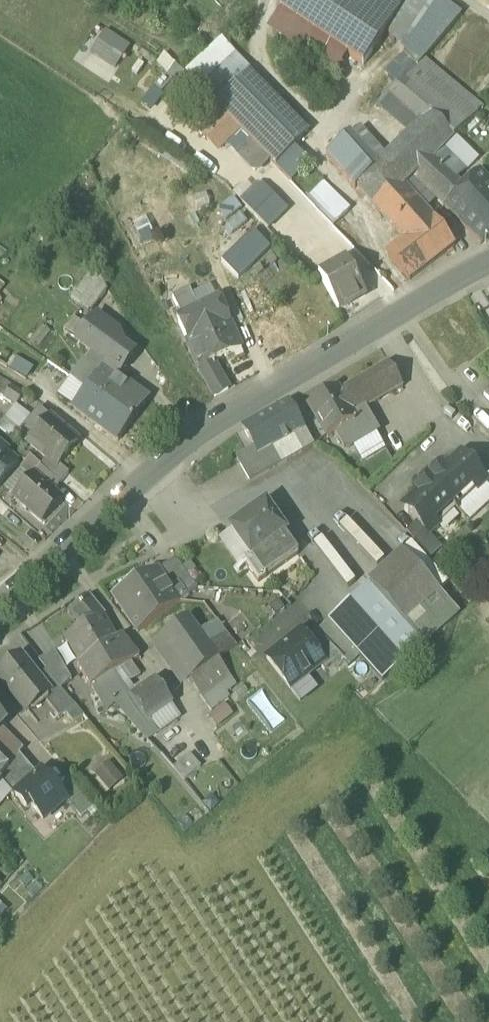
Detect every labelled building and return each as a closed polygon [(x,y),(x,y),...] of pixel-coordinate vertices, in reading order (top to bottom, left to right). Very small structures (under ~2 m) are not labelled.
[(280,13),(347,59),(362,69),(386,35),(409,0),(288,0),(280,13)] [(386,35),(393,45),(409,42),(438,0),(409,0),(386,35)] [(439,0),(438,0),(409,42),(393,45),(404,55),(416,67),(422,61),(424,62),(462,16),(439,0)] [(347,59),(280,13),(266,33),(300,56),(302,52),(337,74),(347,59)] [(132,48),(105,30),(89,54),(116,72),(132,48)] [(186,76),(200,90),(235,57),(221,42),(186,76)] [(384,75),(396,87),(416,67),(404,55),(384,75)] [(235,57),(200,90),(213,104),(250,73),(235,57)] [(422,61),(416,67),(396,87),(429,113),(453,138),(455,136),(482,110),(424,62),(422,61)] [(306,135),(250,73),(213,104),(275,168),(294,148),(300,142),(306,135)] [(429,113),(396,87),(377,108),(407,134),(429,113)] [(226,145),(240,132),(219,111),(196,133),(217,155),(226,145)] [(407,134),(385,157),(370,171),(342,140),(326,156),(355,189),(357,187),(404,239),(386,252),(408,281),(455,245),(433,217),(431,218),(425,210),(426,209),(407,188),(405,190),(402,187),(419,170),(442,148),(443,149),(453,138),(429,113),(407,134)] [(385,157),(361,129),(353,136),(350,133),(342,140),(370,171),(385,157)] [(194,165),(145,132),(137,145),(186,177),(194,165)] [(226,145),(237,155),(250,142),(240,132),(226,145)] [(479,160),(455,136),(453,138),(443,149),(466,172),(479,160)] [(267,161),(250,142),(237,155),(254,173),(267,161)] [(294,148),(275,168),(290,183),(309,164),(294,148)] [(488,237),(488,180),(480,169),(462,186),(456,181),(466,172),(443,149),(442,148),(419,170),(432,182),(437,177),(443,184),(434,194),(442,204),(481,244),(488,237)] [(407,188),(426,209),(435,201),(442,204),(434,194),(443,184),(437,177),(432,182),(419,170),(402,187),(405,190),(407,188)] [(242,204),(261,186),(251,176),(233,194),(242,204)] [(306,200),(315,210),(333,192),(323,182),(306,200)] [(287,211),(261,186),(242,204),(268,230),(287,211)] [(333,192),(315,210),(332,228),(350,210),(333,192)] [(234,199),(218,211),(226,222),(242,210),(234,199)] [(253,232),(221,263),(238,280),(270,249),(253,232)] [(318,274),(320,278),(347,263),(345,259),(318,274)] [(320,278),(338,311),(365,296),(347,263),(320,278)] [(71,299),(91,314),(107,291),(95,268),(94,268),(71,299)] [(210,286),(192,294),(198,307),(216,298),(210,286)] [(172,298),(181,315),(198,307),(192,294),(190,290),(172,298)] [(176,318),(187,341),(199,335),(200,338),(209,333),(208,331),(230,322),(219,297),(216,298),(198,307),(181,315),(176,318)] [(290,308),(260,323),(279,363),(310,348),(290,308)] [(78,340),(87,328),(74,317),(65,330),(78,340)] [(106,363),(102,367),(115,377),(132,355),(111,339),(116,332),(95,317),(87,328),(78,340),(77,342),(106,363)] [(208,331),(209,333),(221,359),(241,349),(230,322),(208,331)] [(41,326),(28,343),(37,350),(50,332),(41,326)] [(213,363),(221,359),(209,333),(200,338),(199,335),(187,341),(199,369),(215,397),(228,390),(213,363)] [(10,354),(3,365),(26,380),(33,368),(10,354)] [(70,377),(86,389),(102,367),(86,355),(70,377)] [(338,393),(352,417),(365,409),(402,387),(388,362),(361,379),(338,392),(338,393)] [(102,367),(86,389),(131,422),(131,423),(145,404),(126,389),(128,386),(115,377),(102,367)] [(86,389),(70,377),(56,395),(72,407),(86,389)] [(3,399),(12,385),(0,378),(0,397),(3,399)] [(3,399),(15,406),(16,404),(24,393),(12,385),(3,399)] [(117,440),(131,422),(86,389),(72,407),(117,440)] [(327,438),(335,434),(355,422),(355,421),(352,417),(338,393),(338,392),(336,389),(308,405),(327,438)] [(258,456),(267,472),(314,446),(305,430),(289,402),(288,402),(242,428),(254,449),(258,456)] [(17,433),(31,417),(16,404),(15,406),(0,424),(0,430),(11,440),(17,433)] [(30,443),(51,418),(38,408),(31,417),(17,433),(30,443)] [(367,413),(365,409),(352,417),(355,421),(367,413)] [(367,413),(355,421),(355,422),(335,434),(343,448),(348,449),(352,447),(376,433),(378,432),(367,413)] [(47,458),(56,465),(77,441),(51,418),(30,443),(47,458)] [(386,450),(376,433),(352,447),(362,463),(386,450)] [(10,441),(5,448),(19,461),(18,461),(22,465),(29,457),(10,441)] [(0,444),(0,482),(18,461),(19,461),(5,448),(0,444)] [(236,459),(250,482),(267,472),(258,456),(254,449),(236,459)] [(32,475),(41,465),(31,457),(20,469),(30,477),(32,475)] [(47,458),(41,465),(60,482),(67,475),(56,465),(47,458)] [(488,489),(488,461),(487,459),(474,470),(486,483),(485,484),(488,489)] [(439,470),(429,479),(453,505),(456,508),(457,507),(475,490),(476,491),(485,484),(486,483),(474,470),(466,461),(456,460),(444,470),(439,470)] [(52,492),(60,482),(41,465),(32,475),(52,492)] [(30,477),(20,469),(4,488),(14,496),(30,477)] [(13,497),(42,523),(62,501),(52,492),(32,475),(30,477),(14,496),(13,497)] [(434,523),(453,505),(429,479),(420,487),(419,493),(408,503),(408,513),(417,523),(428,535),(429,534),(437,527),(434,523)] [(457,507),(471,522),(488,505),(488,489),(485,484),(476,491),(475,490),(457,507)] [(231,529),(250,556),(251,557),(283,534),(285,533),(265,504),(231,529)] [(406,532),(430,559),(441,548),(429,534),(428,535),(417,523),(406,532)] [(238,564),(243,561),(250,556),(231,529),(219,537),(226,547),(238,564)] [(251,557),(250,556),(243,561),(258,582),(277,569),(298,554),(283,534),(251,557)] [(403,553),(328,622),(359,655),(382,681),(424,643),(404,622),(439,591),(403,553)] [(156,570),(178,601),(188,593),(168,568),(177,562),(175,559),(156,570)] [(168,568),(188,593),(196,587),(177,562),(168,568)] [(136,628),(138,630),(178,601),(156,570),(115,596),(136,628)] [(404,622),(424,643),(458,612),(439,591),(404,622)] [(64,638),(80,663),(115,639),(102,616),(105,614),(91,597),(78,608),(89,622),(64,638)] [(230,676),(218,659),(200,634),(188,619),(160,640),(189,681),(202,697),(230,676)] [(217,621),(200,634),(218,659),(236,646),(217,621)] [(328,622),(318,631),(349,664),(359,655),(328,622)] [(320,666),(324,671),(342,657),(316,631),(306,640),(324,663),(320,666)] [(266,658),(290,689),(307,676),(320,666),(324,663),(306,640),(300,632),(266,658)] [(121,635),(115,639),(80,663),(77,664),(90,685),(91,685),(101,679),(116,670),(131,660),(138,656),(121,635)] [(189,681),(160,640),(151,646),(181,687),(189,681)] [(46,670),(60,688),(71,678),(54,650),(38,659),(46,670)] [(27,709),(43,696),(49,692),(37,678),(20,656),(0,672),(0,678),(8,687),(9,686),(27,709)] [(140,675),(131,660),(116,670),(125,685),(140,675)] [(371,673),(359,660),(346,672),(358,684),(371,673)] [(73,703),(60,688),(46,670),(37,678),(49,692),(43,696),(58,715),(72,704),(73,703)] [(120,688),(125,685),(116,670),(101,679),(105,686),(115,680),(120,688)] [(237,685),(230,676),(202,697),(211,710),(230,696),(227,692),(237,685)] [(307,676),(290,689),(301,702),(317,689),(307,676)] [(91,685),(107,710),(115,703),(117,706),(131,696),(125,685),(120,688),(115,680),(105,686),(101,679),(91,685)] [(117,706),(137,728),(148,720),(171,704),(154,680),(131,696),(117,706)] [(180,717),(171,704),(148,720),(157,733),(180,717)] [(233,716),(224,704),(207,716),(216,728),(233,716)] [(2,762),(8,767),(9,767),(8,765),(19,753),(23,749),(0,726),(5,722),(0,718),(0,760),(2,762)] [(137,728),(147,740),(157,733),(148,720),(137,728)] [(13,797),(14,796),(14,795),(37,775),(19,753),(8,765),(9,767),(0,778),(0,781),(1,783),(13,797)] [(174,766),(183,778),(199,766),(189,754),(174,766)] [(108,791),(124,777),(109,760),(93,774),(108,791)] [(9,767),(8,767),(2,762),(0,763),(0,778),(9,767)] [(45,781),(48,778),(42,771),(39,774),(45,781)] [(31,806),(43,819),(65,800),(66,799),(59,790),(48,778),(45,781),(39,774),(37,775),(14,795),(14,796),(27,810),(31,806)] [(65,800),(81,818),(95,806),(71,779),(59,790),(66,799),(65,800)]
